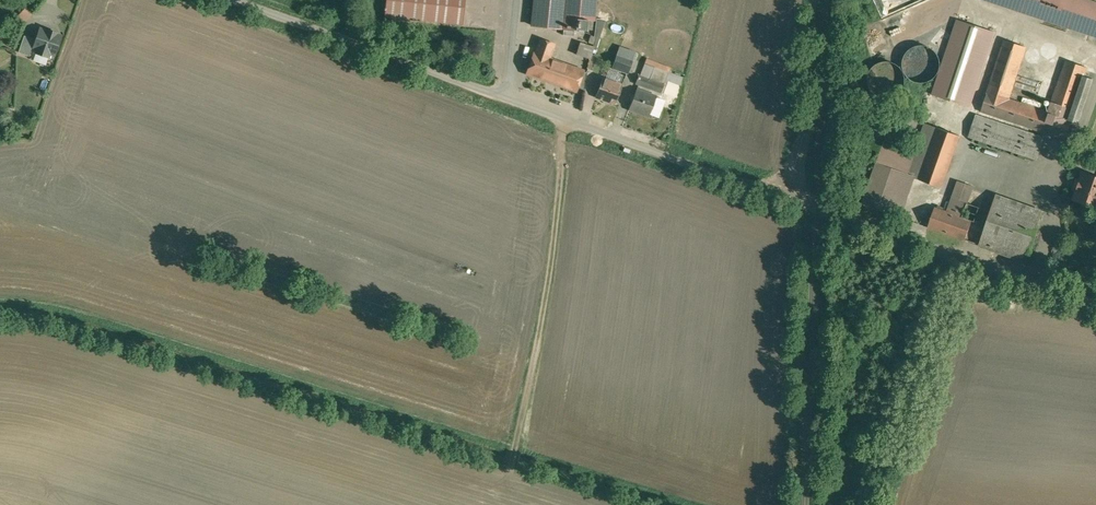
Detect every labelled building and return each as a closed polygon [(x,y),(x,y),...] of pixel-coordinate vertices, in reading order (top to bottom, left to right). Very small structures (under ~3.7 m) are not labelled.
[(385,18),(463,27),(466,0),(387,0),(385,18)] [(531,25),(564,28),(564,34),(575,35),(575,30),(590,31),(591,17),(596,18),(598,0),(533,0),(531,25)] [(1093,0),(989,0),(1095,36),(1095,1),(1093,0)] [(59,5),(52,16),(61,22),(68,12),(59,5)] [(606,22),(597,19),(589,43),(598,46),(606,22)] [(957,19),(932,94),(969,106),(993,31),(957,19)] [(46,30),(41,29),(37,42),(34,50),(38,52),(37,53),(49,57),(50,56),(56,58),(63,36),(57,34),(58,32),(46,28),(46,30)] [(34,50),(37,42),(25,37),(19,53),(31,58),(34,50)] [(557,44),(540,38),(527,73),(577,91),(579,87),(585,70),(552,58),(557,44)] [(980,111),(1065,138),(1071,119),(1085,75),(1088,67),(1065,59),(1048,111),(1009,98),(1025,47),(1003,40),(980,111)] [(579,55),(593,58),(596,45),(582,42),(579,55)] [(933,78),(937,73),(939,67),(939,61),(938,56),(935,51),(930,48),(925,46),(920,45),(915,46),(910,49),(906,54),(903,60),(903,66),(905,72),(909,77),(915,81),(921,82),(927,81),(933,78)] [(1054,50),(1053,49),(1052,48),(1050,48),(1049,48),(1047,49),(1046,50),(1045,51),(1045,53),(1045,54),(1046,56),(1048,57),(1049,57),(1051,57),(1052,57),(1053,56),(1054,55),(1055,53),(1055,52),(1054,50)] [(1038,54),(1037,53),(1035,52),(1034,52),(1032,52),(1031,52),(1030,54),(1029,55),(1029,57),(1029,58),(1030,60),(1031,61),(1033,61),(1034,61),(1036,61),(1037,60),(1038,58),(1038,57),(1038,56),(1038,54)] [(632,60),(616,55),(611,70),(627,75),(632,60)] [(897,92),(901,88),(904,83),(904,77),(903,71),(900,66),(896,63),(891,61),(885,60),(879,62),(875,65),(871,70),(869,75),(869,81),(871,87),(875,91),(880,94),(886,95),(892,95),(897,92)] [(671,72),(644,63),(636,84),(663,93),(671,72)] [(588,71),(585,70),(579,87),(585,90),(588,71)] [(1092,77),(1085,75),(1071,119),(1078,122),(1092,77)] [(621,87),(601,80),(594,98),(615,106),(621,87)] [(628,109),(650,117),(658,95),(636,87),(628,109)] [(1036,159),(1043,136),(977,114),(970,137),(1036,159)] [(959,135),(925,124),(915,152),(907,175),(914,177),(942,186),(959,135)] [(907,175),(915,152),(884,141),(862,203),(900,216),(914,177),(907,175)] [(1073,200),(1095,208),(1095,175),(1083,170),(1073,200)] [(957,181),(947,211),(963,217),(973,186),(957,181)] [(977,247),(1027,264),(1046,212),(996,194),(977,247)] [(935,207),(927,228),(964,241),(972,220),(963,217),(947,211),(935,207)]
